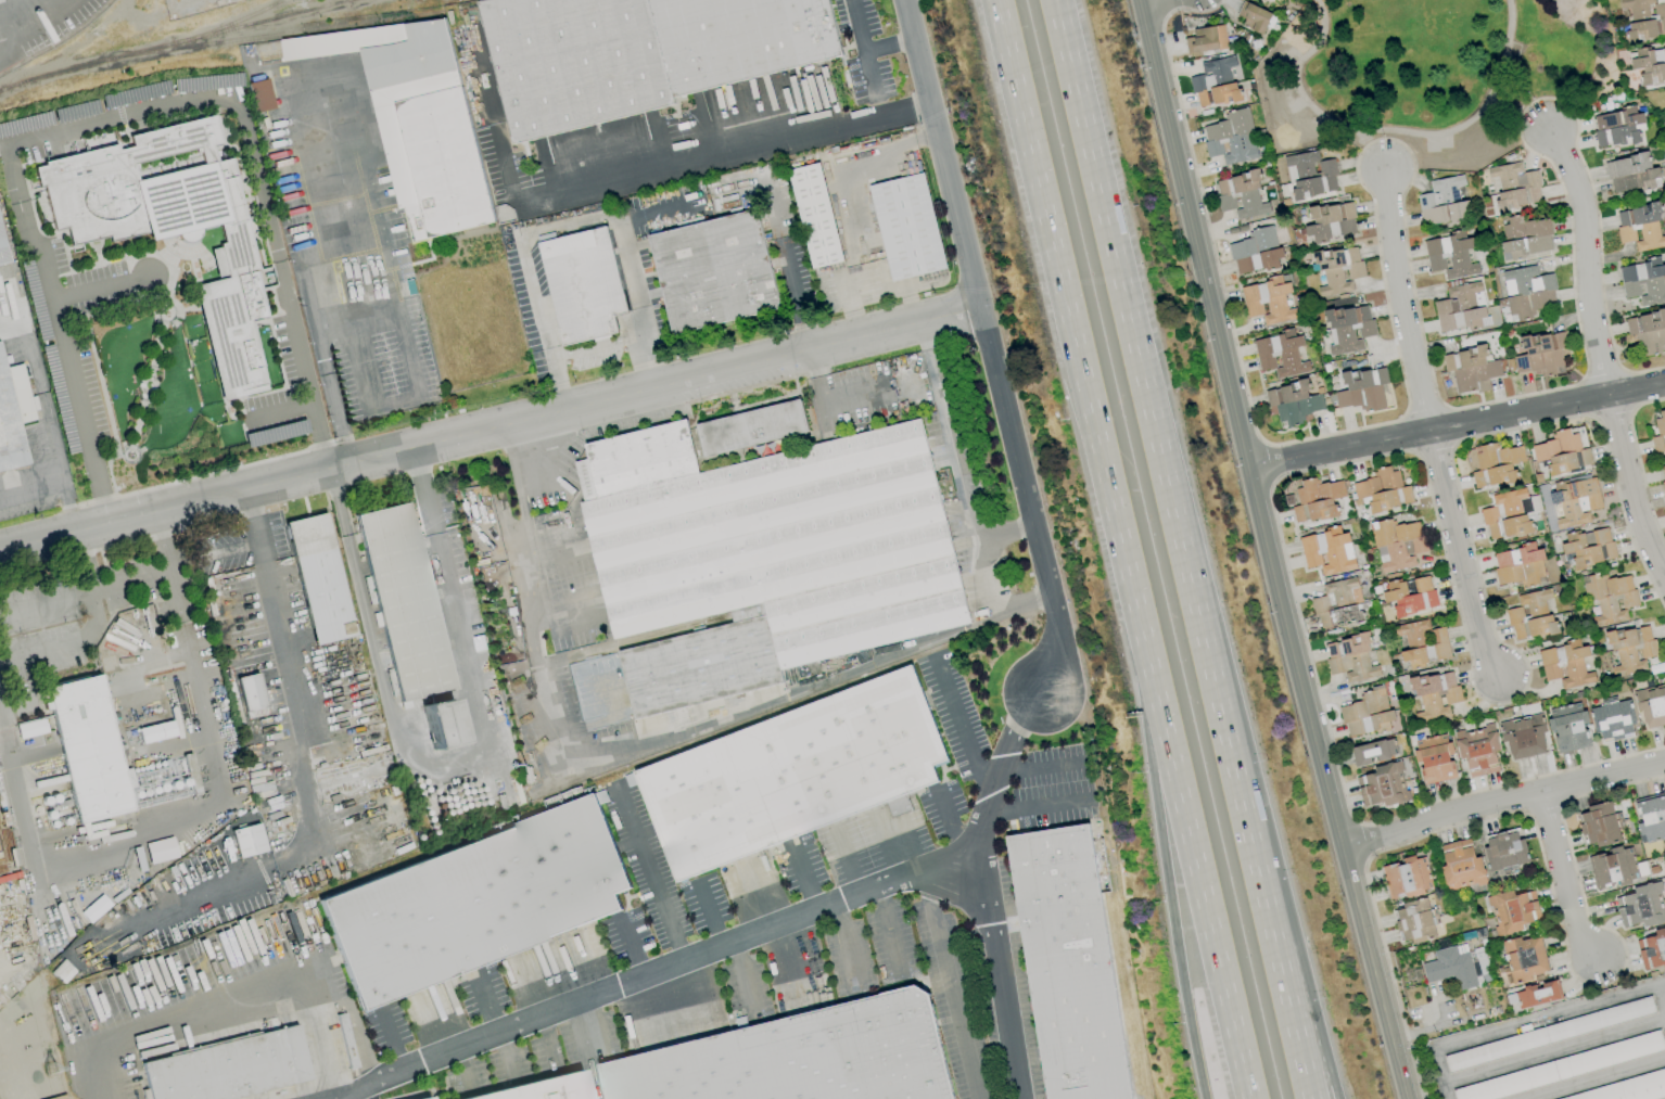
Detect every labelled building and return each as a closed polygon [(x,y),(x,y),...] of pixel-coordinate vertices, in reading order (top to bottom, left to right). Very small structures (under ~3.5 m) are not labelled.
[(481,2),(490,0),(829,0),(843,56),(674,98),(675,105),(516,144),(481,2)] [(1655,4),(1654,0),(1619,0),(1620,9),(1629,8),(1631,24),(1627,24),(1630,41),(1664,35),(1664,3),(1655,4)] [(1272,13),(1242,1),(1236,15),(1245,19),(1242,25),(1263,34),(1272,13)] [(1184,38),(1187,54),(1227,47),(1224,24),(1192,29),(1193,37),(1184,38)] [(500,219),(450,29),(366,52),(414,242),(500,219)] [(1629,52),(1631,70),(1640,69),(1641,84),(1664,82),(1664,48),(1629,52)] [(1200,62),(1202,75),(1190,77),(1195,108),(1240,100),(1237,81),(1230,82),(1228,67),(1236,66),(1235,56),(1200,62)] [(273,108),(266,79),(246,83),(253,113),(273,108)] [(1257,158),(1247,108),(1222,113),(1224,122),(1201,126),(1207,158),(1221,155),(1223,165),(1257,158)] [(1591,116),(1598,149),(1638,141),(1635,124),(1644,123),(1642,113),(1636,114),(1635,108),(1591,116)] [(43,187),(38,188),(34,169),(45,166),(43,162),(116,143),(118,150),(130,146),(127,135),(215,113),(223,145),(212,148),(216,162),(230,158),(258,270),(255,272),(267,319),(251,323),(268,392),(221,404),(193,286),(199,285),(228,278),(227,276),(217,278),(214,263),(211,251),(220,247),(220,245),(225,244),(219,223),(201,228),(201,231),(200,237),(196,241),(191,243),(187,243),(182,242),(179,239),(177,234),(150,241),(148,233),(111,243),(110,237),(100,239),(89,242),(73,246),(67,228),(54,231),(43,187)] [(1285,156),(1291,199),(1338,192),(1333,159),(1319,161),(1317,151),(1285,156)] [(1605,161),(1611,195),(1664,186),(1661,167),(1650,169),(1648,154),(1605,161)] [(1542,204),(1537,170),(1522,172),(1521,162),(1486,167),(1488,179),(1495,178),(1499,209),(1542,204)] [(789,171),(821,163),(844,261),(813,269),(789,171)] [(1236,221),(1270,215),(1268,202),(1262,203),(1256,172),(1214,179),(1220,212),(1234,209),(1236,221)] [(868,188),(924,174),(948,269),(892,283),(868,188)] [(1417,195),(1422,226),(1471,218),(1468,200),(1459,202),(1457,187),(1465,186),(1463,175),(1429,181),(1431,192),(1417,195)] [(44,193),(36,194),(41,219),(49,218),(44,193)] [(1356,235),(1351,201),(1309,208),(1311,225),(1304,226),(1305,237),(1312,235),(1313,242),(1356,235)] [(1664,247),(1664,235),(1662,236),(1656,203),(1614,211),(1620,243),(1633,241),(1636,252),(1664,247)] [(648,237),(757,210),(779,307),(672,333),(648,237)] [(1548,218),(1522,222),(1522,217),(1501,220),(1503,238),(1514,236),(1515,241),(1500,243),(1502,259),(1553,252),(1548,218)] [(10,263),(0,222),(0,265),(10,263)] [(1234,275),(1279,267),(1278,259),(1283,258),(1281,247),(1276,248),(1272,226),(1248,230),(1249,240),(1228,244),(1234,275)] [(538,245),(607,228),(628,314),(617,317),(620,332),(563,346),(538,245)] [(1423,240),(1428,273),(1443,270),(1445,280),(1479,274),(1477,263),(1468,264),(1466,249),(1474,248),(1472,236),(1467,237),(1466,232),(1423,240)] [(1353,292),(1351,279),(1363,277),(1358,246),(1312,253),(1318,297),(1353,292)] [(1638,296),(1640,306),(1664,302),(1664,291),(1661,276),(1664,276),(1664,264),(1661,265),(1660,259),(1618,266),(1623,298),(1638,296)] [(1502,271),(1506,298),(1505,298),(1508,319),(1532,316),(1531,310),(1556,307),(1551,273),(1537,275),(1536,266),(1502,271)] [(1240,286),(1246,318),(1261,315),(1264,326),(1296,320),(1294,308),(1287,309),(1284,294),(1292,293),(1290,283),(1282,284),(1281,278),(1240,286)] [(1363,351),(1361,338),(1373,336),(1369,305),(1327,310),(1332,345),(1328,345),(1329,355),(1363,351)] [(1627,336),(1635,334),(1640,357),(1662,353),(1660,345),(1664,344),(1664,310),(1624,318),(1627,336)] [(1276,378),(1310,372),(1308,361),(1299,363),(1296,347),(1304,346),(1302,335),(1295,337),(1294,331),(1252,339),(1259,372),(1274,369),(1276,378)] [(1515,373),(1531,371),(1532,377),(1557,373),(1556,367),(1562,366),(1560,350),(1566,349),(1564,331),(1520,337),(1523,355),(1513,356),(1515,373)] [(29,463),(0,471),(0,346),(5,369),(23,365),(37,421),(21,425),(29,463)] [(1456,394),(1489,389),(1488,378),(1501,376),(1498,359),(1487,361),(1485,346),(1441,354),(1444,372),(1452,371),(1456,394)] [(1334,392),(1336,409),(1360,405),(1362,411),(1385,408),(1381,385),(1387,383),(1384,367),(1341,374),(1344,391),(1334,392)] [(1264,389),(1267,407),(1274,406),(1278,426),(1302,421),(1301,414),(1324,410),(1321,394),(1309,396),(1306,381),(1264,389)] [(808,432),(800,400),(697,426),(704,458),(808,432)] [(1664,452),(1664,410),(1654,411),(1658,436),(1650,437),(1653,454),(1664,452)] [(308,433),(305,420),(243,434),(246,447),(308,433)] [(969,623),(923,420),(700,476),(687,420),(586,445),(589,459),(575,462),(584,501),(581,502),(614,639),(729,613),(732,624),(618,653),(635,720),(784,685),(785,690),(797,689),(813,683),(847,670),(873,660),(869,650),(969,623)] [(1534,462),(1546,460),(1549,475),(1592,466),(1589,448),(1578,450),(1574,427),(1551,432),(1553,441),(1531,445),(1534,462)] [(1474,489),(1516,481),(1513,464),(1525,462),(1522,445),(1499,449),(1498,443),(1474,447),(1478,471),(1471,472),(1474,489)] [(1412,504),(1409,486),(1401,487),(1398,471),(1391,472),(1390,466),(1372,469),(1374,478),(1352,482),(1355,500),(1367,498),(1370,512),(1412,504)] [(1602,508),(1596,477),(1550,486),(1554,504),(1559,503),(1562,518),(1554,519),(1556,529),(1590,523),(1588,511),(1602,508)] [(1345,497),(1342,480),(1320,484),(1318,479),(1294,484),(1298,505),(1291,507),(1294,524),(1337,515),(1334,499),(1345,497)] [(354,516),(409,502),(454,690),(399,703),(354,516)] [(284,524),(325,514),(354,635),(315,644),(284,524)] [(1380,573),(1416,567),(1414,554),(1426,552),(1420,521),(1394,526),(1392,518),(1370,523),(1380,573)] [(1615,560),(1609,527),(1565,536),(1566,543),(1560,544),(1562,555),(1571,553),(1574,568),(1615,560)] [(1322,575),(1355,569),(1348,532),(1341,534),(1340,528),(1298,536),(1305,568),(1320,565),(1322,575)] [(1498,585),(1520,581),(1521,587),(1545,582),(1538,549),(1535,550),(1534,544),(1492,553),(1498,585)] [(1582,581),(1586,602),(1596,600),(1599,615),(1592,617),(1594,627),(1627,620),(1625,609),(1637,606),(1630,571),(1582,581)] [(1437,609),(1430,575),(1384,584),(1385,591),(1382,591),(1384,603),(1392,601),(1395,617),(1437,609)] [(1322,584),(1324,596),(1312,598),(1318,629),(1362,622),(1359,602),(1361,602),(1356,577),(1322,584)] [(1516,595),(1519,607),(1506,610),(1512,641),(1556,632),(1553,614),(1546,616),(1543,600),(1552,599),(1550,589),(1516,595)] [(1450,659),(1444,627),(1429,630),(1427,619),(1392,626),(1394,637),(1404,636),(1407,651),(1399,652),(1401,663),(1408,661),(1409,667),(1450,659)] [(1609,632),(1614,667),(1610,667),(1612,677),(1646,672),(1644,658),(1655,656),(1650,626),(1609,632)] [(1345,683),(1380,677),(1378,665),(1371,666),(1365,635),(1323,642),(1329,675),(1343,672),(1345,683)] [(1544,681),(1559,679),(1561,689),(1595,682),(1593,671),(1584,673),(1581,658),(1589,656),(1587,646),(1580,647),(1579,641),(1538,649),(1544,681)] [(933,766),(948,761),(914,669),(637,774),(677,882),(940,783),(933,766)] [(46,688),(103,672),(131,806),(80,816),(46,688)] [(1407,679),(1409,691),(1413,690),(1415,697),(1419,695),(1422,712),(1412,713),(1414,724),(1450,716),(1448,705),(1441,706),(1440,698),(1444,698),(1445,705),(1462,702),(1458,685),(1454,686),(1451,672),(1425,678),(1424,675),(1407,679)] [(265,706),(256,673),(235,678),(243,711),(265,706)] [(1664,724),(1664,685),(1633,691),(1637,712),(1641,711),(1645,728),(1664,724)] [(1632,736),(1630,725),(1634,725),(1629,700),(1589,708),(1595,734),(1600,733),(1602,742),(1632,736)] [(1546,709),(1551,733),(1554,732),(1558,753),(1591,747),(1584,711),(1581,712),(1579,703),(1546,709)] [(1546,753),(1540,715),(1498,721),(1502,742),(1507,741),(1510,759),(1546,753)] [(1469,778),(1498,772),(1494,751),(1498,750),(1494,725),(1453,733),(1458,759),(1465,758),(1469,778)] [(1456,778),(1451,757),(1452,757),(1447,733),(1411,741),(1417,764),(1419,764),(1423,784),(1456,778)] [(1356,766),(1397,756),(1392,737),(1351,747),(1356,766)] [(1362,807),(1383,802),(1384,807),(1408,802),(1399,761),(1373,767),(1374,773),(1355,777),(1362,807)] [(318,900),(596,793),(633,889),(618,894),(623,911),(361,1012),(318,900)] [(909,810),(904,795),(884,802),(889,817),(909,810)] [(1664,838),(1664,795),(1635,802),(1640,823),(1636,823),(1641,844),(1664,838)] [(1586,806),(1588,813),(1577,815),(1581,837),(1585,836),(1588,847),(1620,841),(1612,801),(1586,806)] [(231,829),(237,858),(265,852),(259,823),(231,829)] [(1088,823),(1131,1098),(1045,1098),(1005,836),(1088,823)] [(1485,836),(1487,846),(1483,847),(1489,872),(1529,862),(1523,838),(1518,839),(1515,829),(1485,836)] [(145,843),(149,863),(176,858),(172,837),(145,843)] [(1440,845),(1445,866),(1440,867),(1446,892),(1486,882),(1480,857),(1474,858),(1470,838),(1440,845)] [(1631,846),(1609,849),(1610,853),(1588,857),(1594,889),(1617,884),(1618,885),(1637,881),(1631,846)] [(1381,867),(1388,900),(1431,890),(1424,857),(1415,859),(1414,856),(1402,858),(1403,862),(1381,867)] [(1659,882),(1632,887),(1634,893),(1614,898),(1621,928),(1641,923),(1642,928),(1664,922),(1664,910),(1659,882)] [(1534,890),(1513,895),(1512,890),(1487,896),(1496,936),(1524,930),(1522,923),(1541,919),(1534,890)] [(1392,907),(1401,942),(1435,933),(1426,898),(1392,907)] [(1642,970),(1662,966),(1663,970),(1664,969),(1664,927),(1653,930),(1655,936),(1635,940),(1642,970)] [(1548,971),(1540,935),(1503,942),(1511,985),(1534,980),(1533,974),(1548,971)] [(1433,951),(1435,960),(1421,964),(1425,983),(1453,976),(1456,992),(1476,987),(1466,944),(1433,951)] [(1519,1009),(1561,999),(1556,980),(1514,990),(1519,1009)] [(929,983),(598,1065),(606,1098),(957,1098),(929,983)] [(1655,1017),(1651,1001),(1442,1051),(1446,1068),(1655,1017)] [(312,1078),(231,1098),(150,1098),(142,1065),(298,1025),(312,1078)] [(1664,1052),(1664,1051),(1660,1032),(1452,1088),(1455,1098),(1487,1098),(1664,1052)] [(580,1072),(469,1098),(587,1098),(580,1072)] [(1557,1098),(1664,1098),(1664,1073),(1557,1098)]
